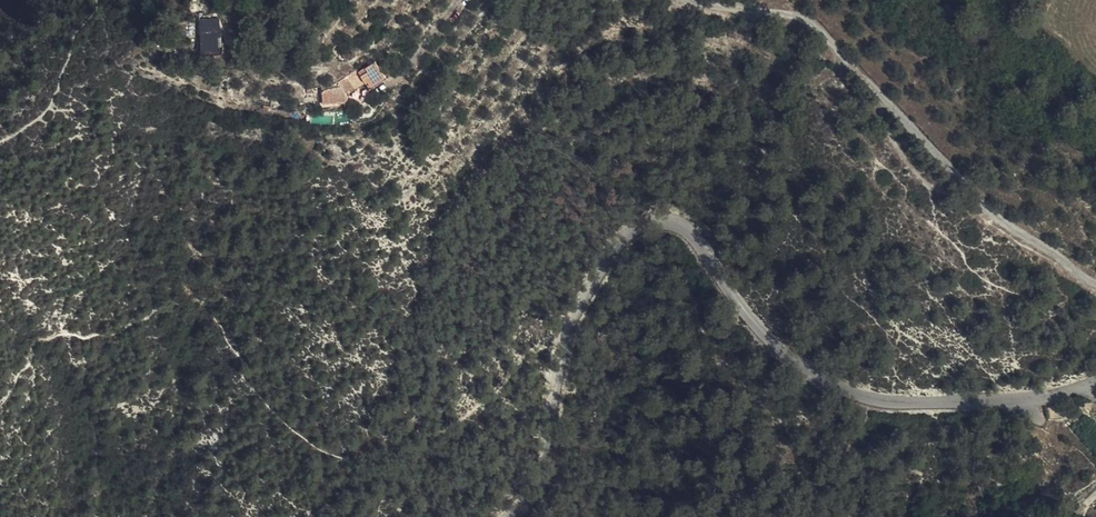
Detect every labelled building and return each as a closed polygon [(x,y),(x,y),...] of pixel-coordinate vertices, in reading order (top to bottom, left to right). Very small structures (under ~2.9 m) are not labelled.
[(214,24),(200,26),(202,37),(216,34),(214,24)] [(313,41),(299,45),(303,58),(318,53),(313,41)] [(349,48),(340,53),(343,59),(352,54),(349,48)] [(335,83),(318,83),(318,100),(339,101),(343,93),(361,85),(364,92),(382,81),(389,77),(383,66),(376,71),(375,67),(356,77),(353,74),(335,83)] [(382,81),(364,92),(366,96),(384,85),(382,81)]
